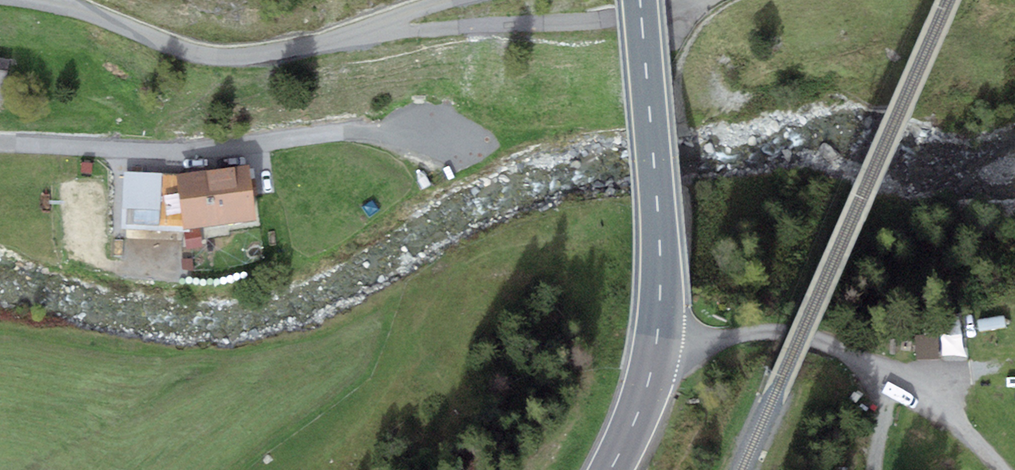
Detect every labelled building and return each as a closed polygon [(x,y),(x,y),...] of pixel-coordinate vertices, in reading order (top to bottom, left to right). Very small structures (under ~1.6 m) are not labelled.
[(0,58),(0,100),(3,100),(10,60),(0,58)] [(249,165),(177,175),(184,230),(256,220),(249,165)] [(159,235),(159,181),(122,181),(122,235),(159,235)] [(916,337),(917,360),(940,358),(939,336),(916,337)]
